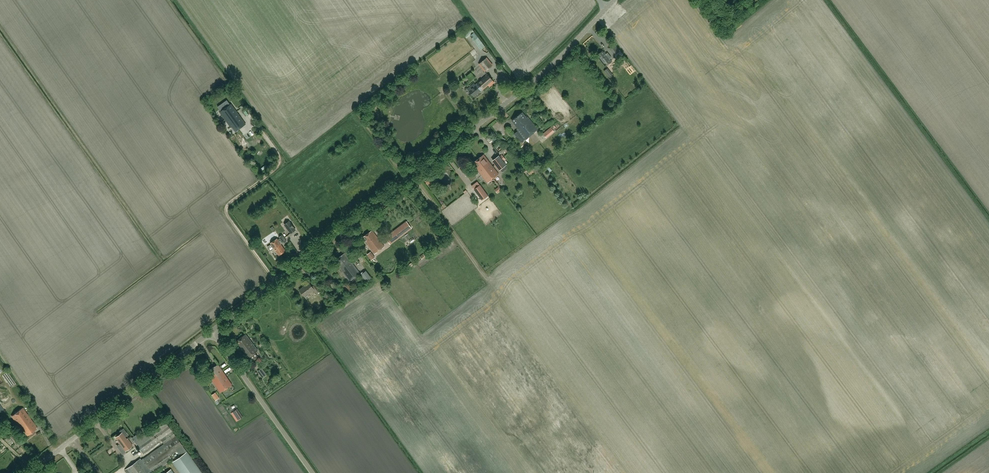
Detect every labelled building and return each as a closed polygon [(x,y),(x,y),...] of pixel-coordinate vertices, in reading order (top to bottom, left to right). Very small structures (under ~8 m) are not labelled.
[(470,36),(473,41),(478,37),(474,32),(470,36)] [(614,44),(609,48),(614,55),(620,51),(614,44)] [(612,62),(610,59),(604,52),(603,53),(602,51),(598,54),(599,55),(598,56),(605,66),(612,62)] [(481,63),(487,70),(492,66),(486,59),(481,63)] [(613,76),(608,68),(604,71),(610,78),(613,76)] [(490,83),(491,85),(494,82),(488,75),(475,85),(474,84),(468,89),(474,96),(490,83)] [(236,131),(246,124),(231,103),(220,112),(232,128),(233,127),(236,131)] [(521,142),(537,129),(527,117),(526,118),(522,113),(512,121),(517,128),(517,130),(518,131),(514,134),(521,142)] [(543,131),(547,135),(554,129),(551,125),(543,131)] [(478,159),(493,178),(499,174),(484,155),(478,159)] [(507,168),(498,156),(493,160),(502,172),(507,168)] [(493,178),(478,159),(474,162),(477,167),(477,168),(479,170),(478,171),(487,182),(493,178)] [(474,189),(482,200),(488,195),(481,185),(474,189)] [(291,233),(296,230),(289,221),(284,224),(291,233)] [(389,245),(412,228),(407,221),(384,238),(389,245)] [(375,254),(384,247),(372,230),(363,236),(367,240),(366,241),(375,254)] [(279,256),(286,251),(281,244),(283,243),(280,239),(278,240),(277,238),(270,243),(279,256)] [(371,252),(367,255),(372,261),(375,258),(371,252)] [(350,280),(360,273),(345,253),(337,260),(339,263),(338,264),(341,268),(350,280)] [(317,292),(320,290),(315,284),(312,286),(309,282),(305,285),(306,285),(300,290),(305,296),(314,289),(317,292)] [(347,284),(343,287),(348,293),(352,290),(347,284)] [(339,296),(340,295),(339,293),(338,294),(337,293),(334,288),(332,290),(335,295),(336,298),(339,296)] [(323,295),(327,301),(331,298),(327,292),(323,295)] [(251,362),(258,357),(255,353),(258,351),(246,334),(237,341),(240,345),(239,346),(251,362)] [(221,393),(232,385),(218,364),(208,371),(211,376),(210,377),(221,393)] [(263,377),(267,374),(262,367),(258,371),(263,377)] [(14,402),(0,383),(0,412),(14,402)] [(28,435),(38,428),(23,408),(12,416),(23,431),(24,430),(28,435)] [(237,420),(243,416),(238,408),(232,411),(237,420)] [(147,433),(134,442),(143,454),(161,440),(164,444),(143,458),(142,458),(143,459),(141,460),(140,459),(125,469),(127,472),(154,472),(172,459),(170,456),(177,451),(181,457),(173,462),(180,472),(203,472),(167,424),(165,421),(147,433)] [(119,432),(120,434),(116,437),(118,441),(117,441),(125,451),(133,445),(128,438),(127,439),(125,436),(127,434),(123,429),(119,432)]
